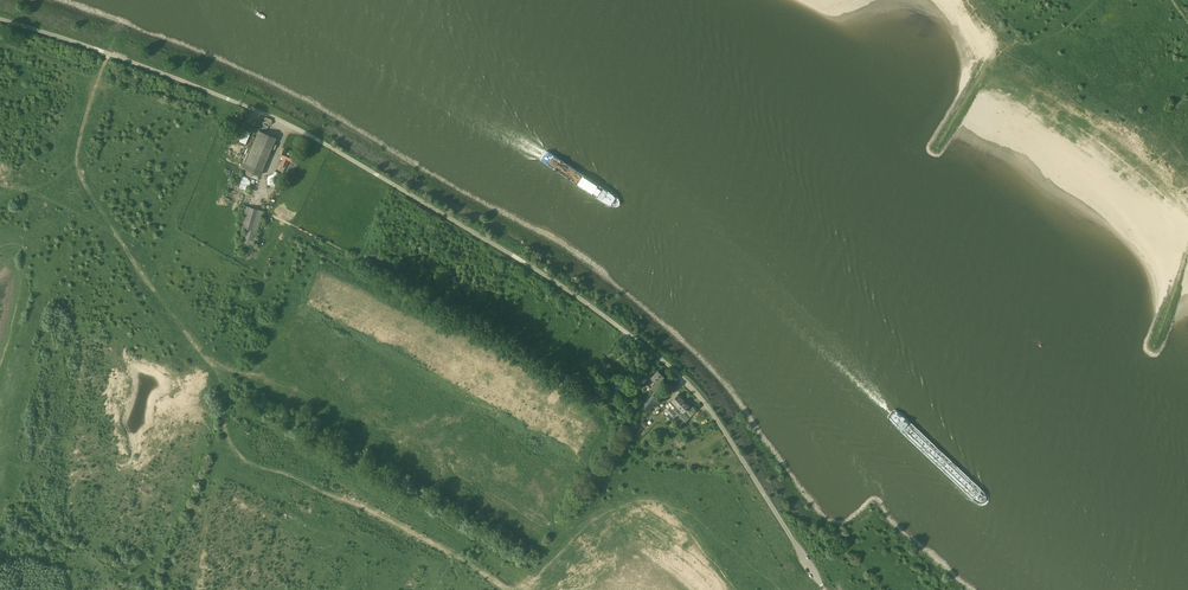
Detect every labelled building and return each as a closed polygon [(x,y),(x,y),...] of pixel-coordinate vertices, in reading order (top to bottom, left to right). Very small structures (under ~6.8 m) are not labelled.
[(266,132),(274,134),(276,127),(268,125),(266,132)] [(259,130),(243,168),(260,175),(276,137),(259,130)] [(242,132),(239,144),(246,145),(249,133),(242,132)] [(281,156),(283,157),(280,165),(281,165),(279,168),(284,170),(285,167),(286,167),(289,160),(297,163),(300,157),(284,150),(281,156)] [(268,177),(268,184),(270,184),(275,187),(281,184),(281,178),(284,180),(285,177),(275,171),(273,174),(268,177)] [(248,184),(249,184),(251,179),(243,176),(239,188),(246,190),(248,184)] [(245,205),(239,226),(245,228),(241,242),(254,245),(264,211),(245,205)] [(651,377),(657,383),(651,389),(656,394),(662,388),(660,386),(663,383),(660,380),(664,376),(658,371),(651,377)] [(670,387),(667,389),(670,393),(674,390),(674,391),(678,386),(674,382),(669,386),(670,387)] [(653,394),(643,406),(648,411),(659,399),(653,394)] [(678,394),(670,402),(675,408),(684,400),(678,394)] [(684,413),(683,412),(689,406),(688,405),(689,404),(687,402),(686,403),(684,400),(677,406),(675,408),(678,410),(676,412),(680,417),(684,413)] [(666,411),(664,413),(667,416),(673,410),(670,407),(666,411)] [(670,418),(676,413),(673,410),(667,416),(665,417),(668,420),(670,418)] [(643,420),(640,425),(645,429),(648,424),(643,420)]
